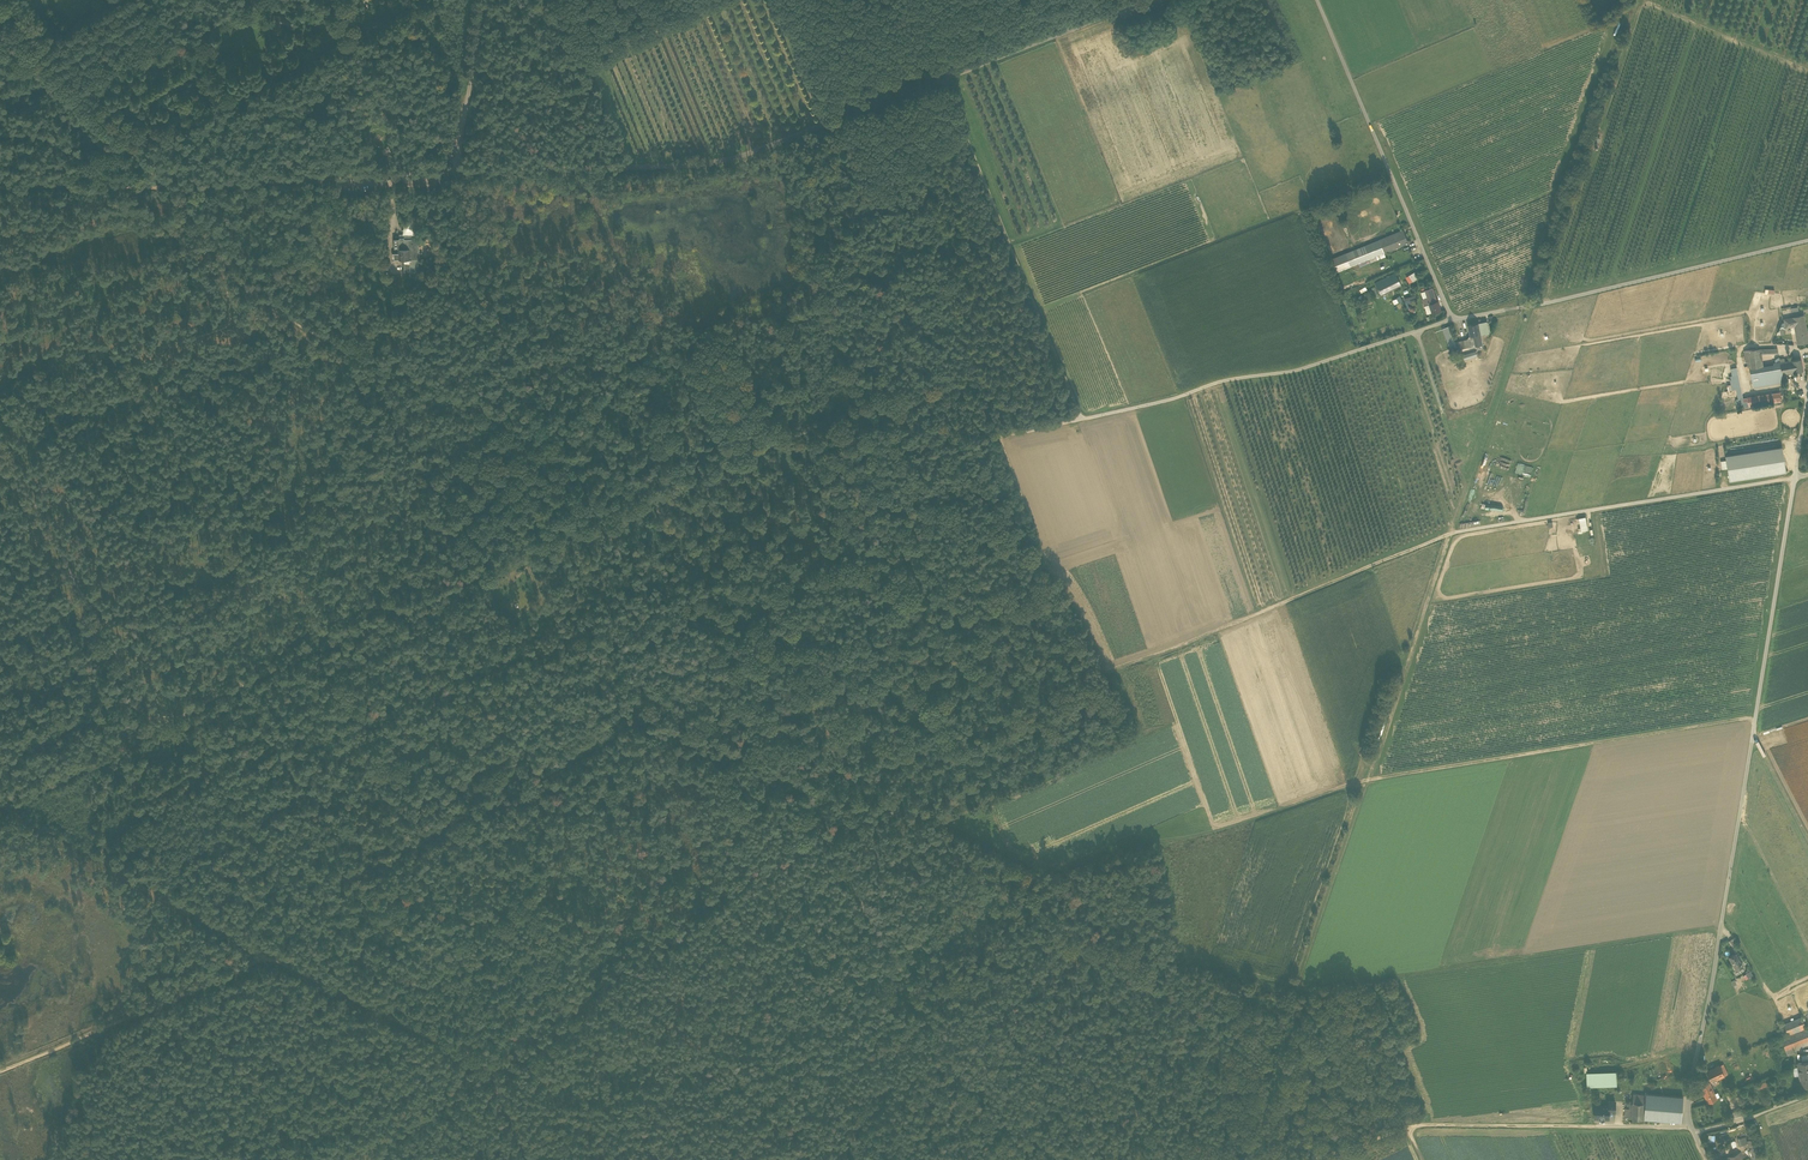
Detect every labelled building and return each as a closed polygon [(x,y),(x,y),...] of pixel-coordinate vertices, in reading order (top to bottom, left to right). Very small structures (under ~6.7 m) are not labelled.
[(324,17),(327,23),(334,19),(331,13),(324,17)] [(273,33),(281,34),(282,25),(292,27),(294,18),(274,15),(272,23),(274,24),(273,33)] [(1382,240),(1403,232),(1402,230),(1328,260),(1328,262),(1344,255),(1349,267),(1351,266),(1347,254),(1382,240)] [(1382,240),(1387,251),(1408,243),(1403,232),(1382,240)] [(410,249),(410,259),(418,259),(420,259),(419,238),(404,239),(404,237),(399,238),(399,239),(394,239),(394,248),(399,248),(399,249),(410,249)] [(1347,254),(1351,266),(1387,251),(1382,240),(1347,254)] [(399,249),(399,253),(399,259),(404,259),(409,259),(410,259),(410,249),(399,249)] [(1328,262),(1332,273),(1349,267),(1344,255),(1328,262)] [(410,271),(411,271),(418,271),(418,259),(410,259),(409,259),(410,263),(410,271)] [(364,260),(364,269),(378,269),(378,264),(378,260),(364,260)] [(1409,275),(1412,281),(1418,278),(1414,272),(1409,275)] [(1375,283),(1381,295),(1401,285),(1395,273),(1375,283)] [(1425,290),(1427,298),(1432,296),(1434,302),(1437,301),(1432,288),(1425,290)] [(1437,301),(1434,302),(1432,296),(1427,298),(1429,304),(1432,311),(1432,313),(1440,310),(1437,301)] [(1798,344),(1807,342),(1807,338),(1803,315),(1793,317),(1793,318),(1784,319),(1786,327),(1794,326),(1798,344)] [(1487,322),(1478,323),(1480,334),(1487,333),(1487,329),(1488,329),(1487,322)] [(1482,344),(1480,334),(1478,323),(1468,325),(1470,336),(1473,335),(1475,345),(1482,344)] [(1443,329),(1449,345),(1455,342),(1449,326),(1448,326),(1442,329),(1442,328),(1441,329),(1442,329),(1443,329)] [(1470,336),(1467,339),(1469,347),(1475,345),(1473,335),(1470,336)] [(1458,349),(1469,347),(1467,339),(1456,341),(1458,349)] [(1750,361),(1754,387),(1756,386),(1784,381),(1783,378),(1784,378),(1784,374),(1782,375),(1782,377),(1762,380),(1759,354),(1762,354),(1778,353),(1777,348),(1749,349),(1744,350),(1745,361),(1750,361)] [(1461,355),(1463,360),(1477,356),(1475,351),(1461,355)] [(1780,363),(1780,361),(1776,362),(1774,362),(1774,365),(1763,366),(1762,354),(1759,354),(1762,380),(1782,377),(1782,375),(1780,363)] [(1780,363),(1782,375),(1784,374),(1803,370),(1801,358),(1780,363)] [(1732,368),(1734,375),(1737,389),(1738,398),(1743,398),(1736,367),(1732,368)] [(1780,392),(1743,398),(1738,398),(1740,407),(1748,405),(1748,406),(1781,401),(1780,392)] [(1725,456),(1729,481),(1786,472),(1782,447),(1725,456)] [(1586,517),(1579,518),(1581,531),(1588,530),(1586,517)] [(1729,940),(1732,947),(1737,945),(1733,938),(1729,940)] [(1729,957),(1737,970),(1743,966),(1736,953),(1729,957)] [(1782,1019),(1784,1024),(1794,1020),(1792,1015),(1782,1019)] [(1784,1024),(1788,1035),(1807,1028),(1802,1017),(1794,1020),(1784,1024)] [(1787,1036),(1790,1042),(1791,1046),(1807,1039),(1807,1032),(1807,1028),(1788,1035),(1787,1036)] [(1780,1038),(1783,1045),(1790,1042),(1787,1036),(1780,1038)] [(1791,1046),(1790,1042),(1783,1045),(1787,1055),(1794,1053),(1791,1046)] [(1801,1086),(1807,1085),(1807,1061),(1797,1063),(1798,1067),(1799,1075),(1801,1086)] [(1723,1064),(1719,1066),(1724,1075),(1728,1074),(1723,1064)] [(1719,1083),(1717,1079),(1724,1076),(1724,1075),(1719,1066),(1705,1072),(1711,1082),(1713,1081),(1715,1085),(1719,1083)] [(1616,1085),(1616,1072),(1587,1072),(1587,1086),(1616,1085)] [(1709,1083),(1700,1087),(1708,1103),(1717,1099),(1709,1083)] [(1643,1119),(1681,1122),(1683,1096),(1645,1093),(1645,1095),(1644,1103),(1643,1119)] [(1632,1102),(1644,1103),(1645,1095),(1633,1094),(1632,1102)] [(1631,1118),(1632,1103),(1626,1102),(1624,1121),(1632,1121),(1633,1118),(1631,1118)] [(1633,1118),(1643,1119),(1644,1103),(1632,1102),(1632,1103),(1631,1118),(1633,1118)] [(1595,1118),(1608,1118),(1609,1112),(1609,1106),(1602,1106),(1600,1107),(1596,1107),(1596,1106),(1595,1106),(1595,1118)] [(1738,1139),(1740,1146),(1747,1143),(1745,1137),(1738,1139)] [(1747,1141),(1749,1148),(1756,1146),(1753,1139),(1747,1141)] [(1754,1159),(1760,1158),(1757,1148),(1750,1150),(1754,1159)]
